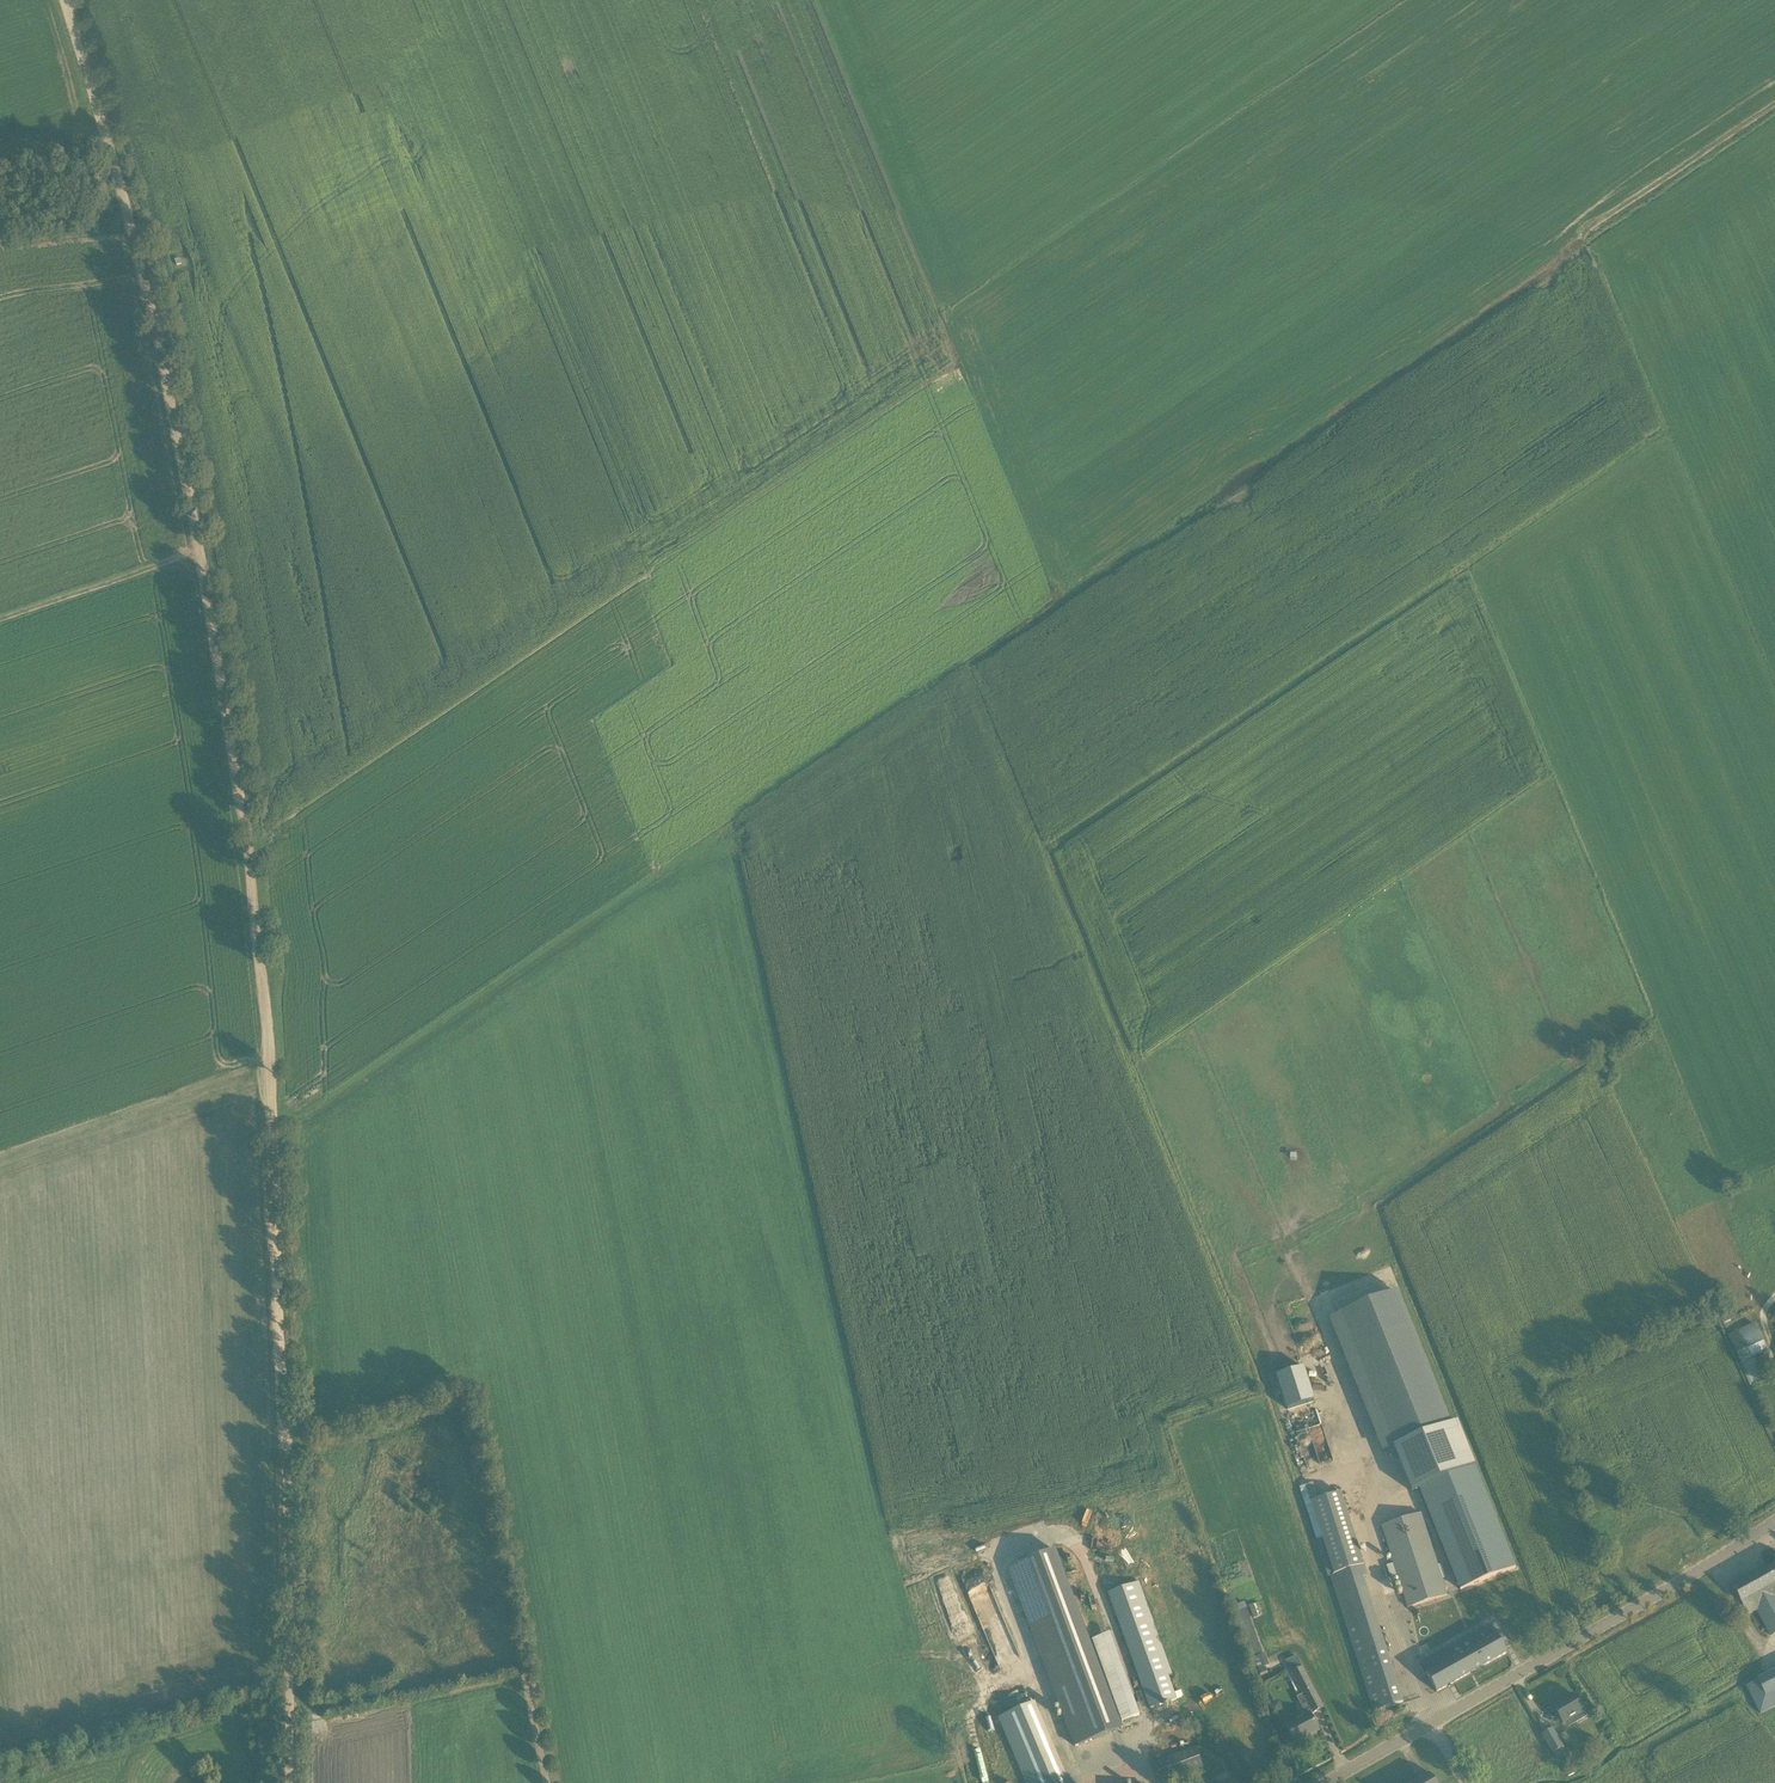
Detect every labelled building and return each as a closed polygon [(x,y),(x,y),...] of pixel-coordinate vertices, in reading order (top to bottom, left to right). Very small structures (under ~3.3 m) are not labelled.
[(1449,1426),(1396,1292),(1340,1315),(1394,1448),(1449,1426)] [(1727,1313),(1717,1318),(1721,1325),(1730,1321),(1727,1313)] [(1763,1380),(1753,1359),(1767,1353),(1753,1323),(1726,1335),(1750,1386),(1763,1380)] [(1303,1367),(1276,1376),(1287,1410),(1314,1401),(1303,1367)] [(1449,1426),(1394,1448),(1412,1492),(1418,1490),(1459,1591),(1515,1568),(1475,1467),(1457,1423),(1450,1426),(1449,1426)] [(1320,1539),(1315,1541),(1326,1577),(1331,1576),(1370,1701),(1374,1712),(1403,1703),(1363,1578),(1367,1577),(1340,1493),(1309,1503),(1320,1539)] [(1395,1575),(1406,1609),(1446,1596),(1420,1513),(1380,1526),(1392,1564),(1385,1566),(1389,1578),(1395,1575)] [(1122,1730),(1055,1551),(1008,1569),(1075,1748),(1122,1730)] [(1731,1587),(1747,1616),(1755,1612),(1769,1637),(1774,1634),(1774,1563),(1731,1587)] [(1181,1697),(1179,1692),(1173,1694),(1167,1677),(1172,1676),(1139,1582),(1108,1593),(1149,1710),(1176,1700),(1175,1699),(1181,1697)] [(1268,1665),(1264,1653),(1262,1654),(1245,1607),(1235,1610),(1256,1669),(1268,1665)] [(1436,1693),(1507,1654),(1496,1635),(1494,1636),(1481,1643),(1476,1633),(1439,1653),(1445,1663),(1431,1671),(1426,1674),(1436,1693)] [(1108,1636),(1092,1642),(1122,1723),(1138,1717),(1108,1636)] [(1284,1661),(1301,1695),(1311,1714),(1323,1708),(1302,1667),(1301,1668),(1295,1656),(1284,1661)] [(1759,1715),(1774,1706),(1774,1671),(1744,1687),(1759,1715)] [(1563,1724),(1584,1712),(1575,1696),(1554,1708),(1563,1724)] [(1285,1725),(1289,1733),(1295,1744),(1318,1731),(1309,1713),(1285,1725)] [(1153,1731),(1159,1753),(1188,1746),(1182,1723),(1153,1731)] [(1540,1735),(1552,1755),(1563,1748),(1551,1728),(1540,1735)] [(1017,1763),(1026,1782),(1070,1782),(1054,1747),(1017,1763)] [(1162,1782),(1165,1782),(1203,1768),(1195,1747),(1154,1763),(1162,1782)] [(1222,1759),(1233,1778),(1244,1772),(1233,1753),(1222,1759)] [(1590,1760),(1592,1758),(1589,1753),(1581,1759),(1586,1768),(1592,1764),(1590,1760)] [(1572,1768),(1565,1771),(1568,1777),(1574,1774),(1572,1768)] [(1430,1774),(1414,1782),(1435,1782),(1430,1774)]
